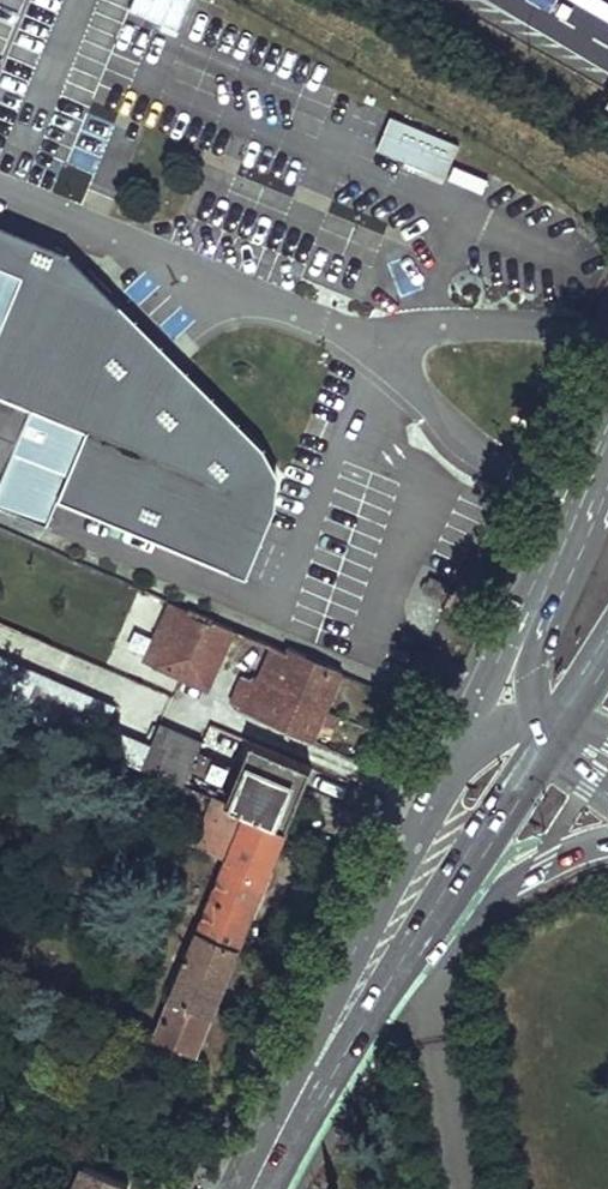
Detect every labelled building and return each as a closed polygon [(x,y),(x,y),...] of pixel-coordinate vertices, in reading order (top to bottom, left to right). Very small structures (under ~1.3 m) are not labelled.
[(459,146),(390,117),(377,151),(445,180),(459,146)] [(56,524),(67,498),(238,570),(267,499),(263,483),(258,471),(253,463),(108,320),(121,307),(68,256),(0,228),(0,501),(56,524)] [(265,451),(121,307),(108,320),(253,463),(258,471),(263,483),(267,499),(238,570),(254,577),(284,506),(283,490),(280,477),(275,464),(265,451)] [(237,628),(172,600),(148,657),(187,674),(193,661),(218,672),(237,628)] [(255,671),(252,678),(243,674),(232,699),(241,703),(239,708),(312,740),(320,721),(334,727),(339,716),(325,710),(341,673),(273,643),(260,673),(255,671)] [(99,746),(106,727),(115,708),(0,660),(0,705),(99,746)] [(187,674),(213,685),(218,672),(193,661),(187,674)] [(143,765),(184,783),(204,738),(164,720),(151,748),(143,765)] [(99,746),(143,765),(151,748),(106,727),(99,746)] [(224,800),(287,826),(312,766),(250,741),(224,800)] [(200,932),(241,949),(287,826),(224,800),(214,796),(203,828),(197,825),(191,842),(229,857),(200,932)] [(165,1019),(207,1036),(241,949),(200,932),(165,1019)] [(198,1058),(207,1036),(165,1019),(156,1042),(198,1058)] [(133,1184),(89,1165),(80,1188),(131,1188),(133,1184)]
